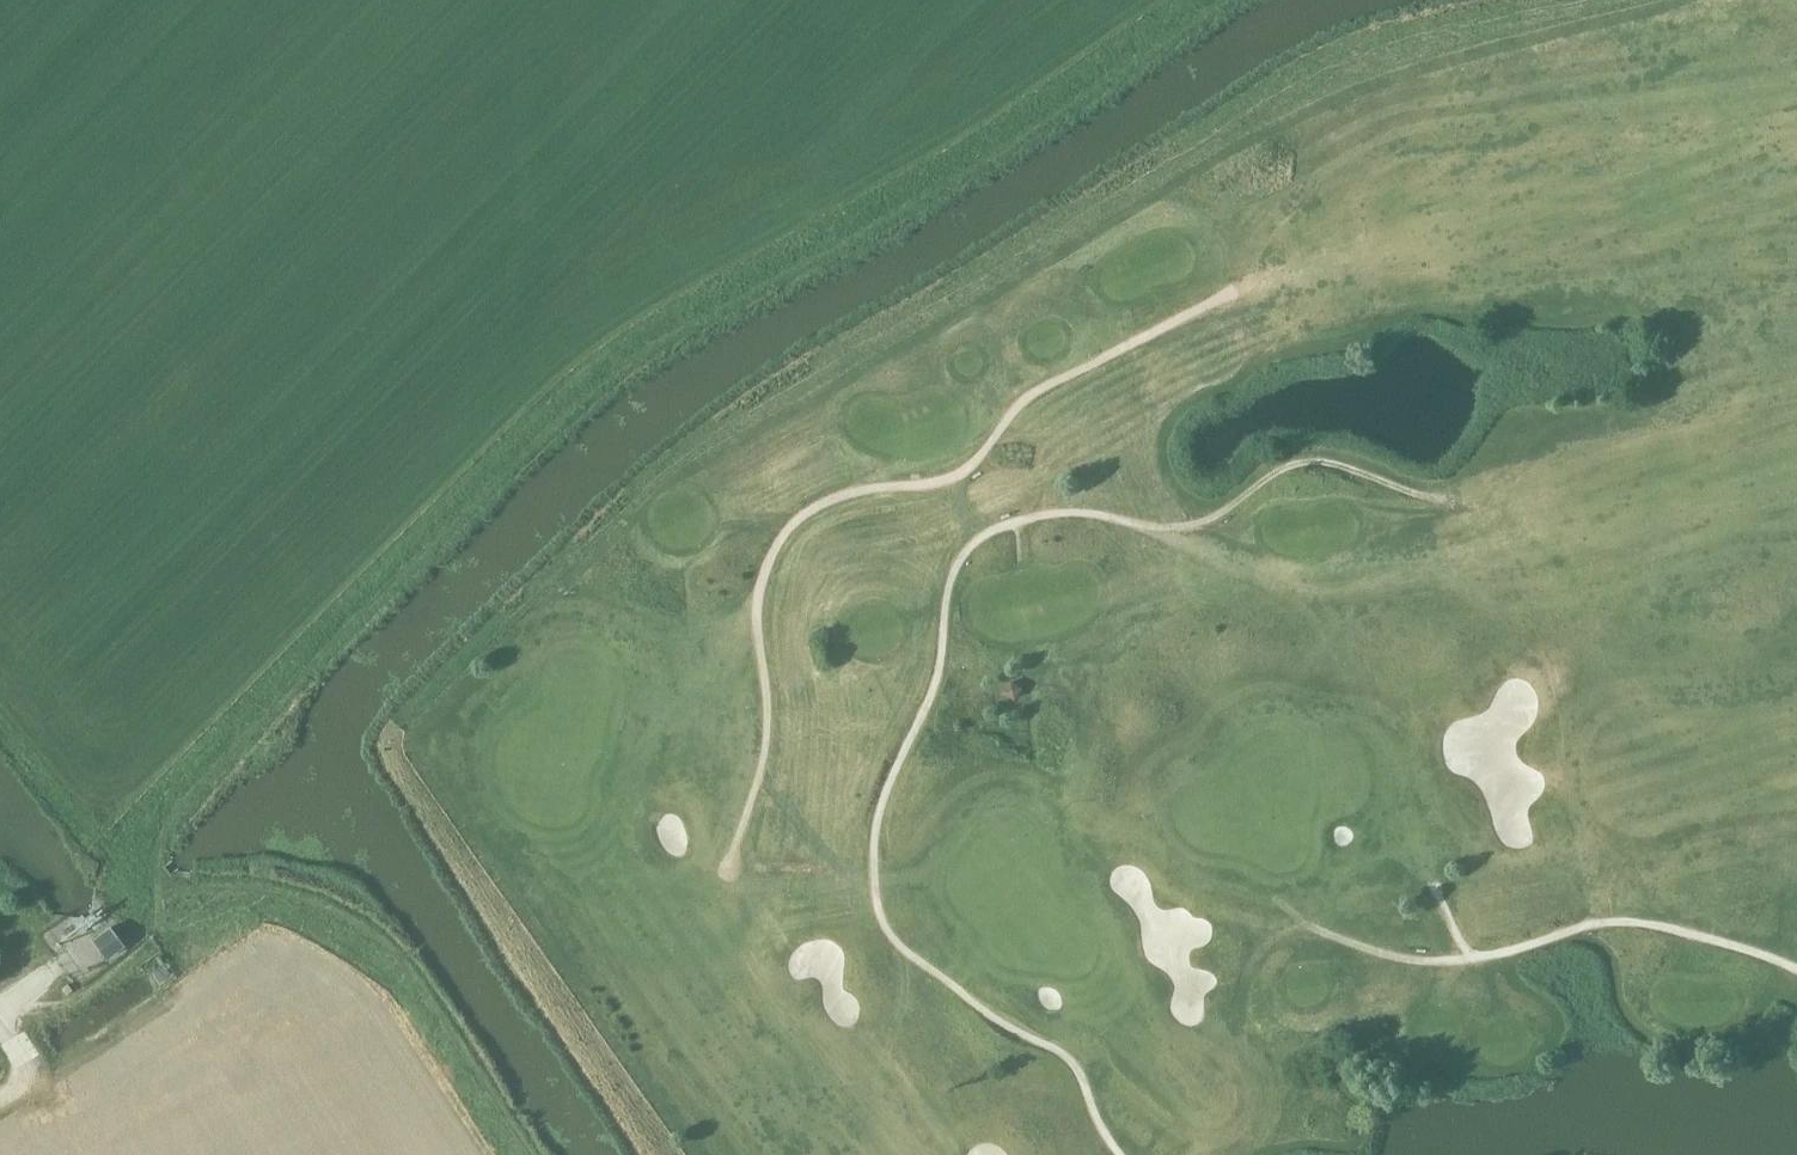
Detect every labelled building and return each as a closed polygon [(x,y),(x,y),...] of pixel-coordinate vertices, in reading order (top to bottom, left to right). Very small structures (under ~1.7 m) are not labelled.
[(124,947),(111,930),(113,928),(112,927),(94,940),(93,938),(91,939),(105,956),(103,958),(103,959),(121,946),(123,948),(124,947)]
